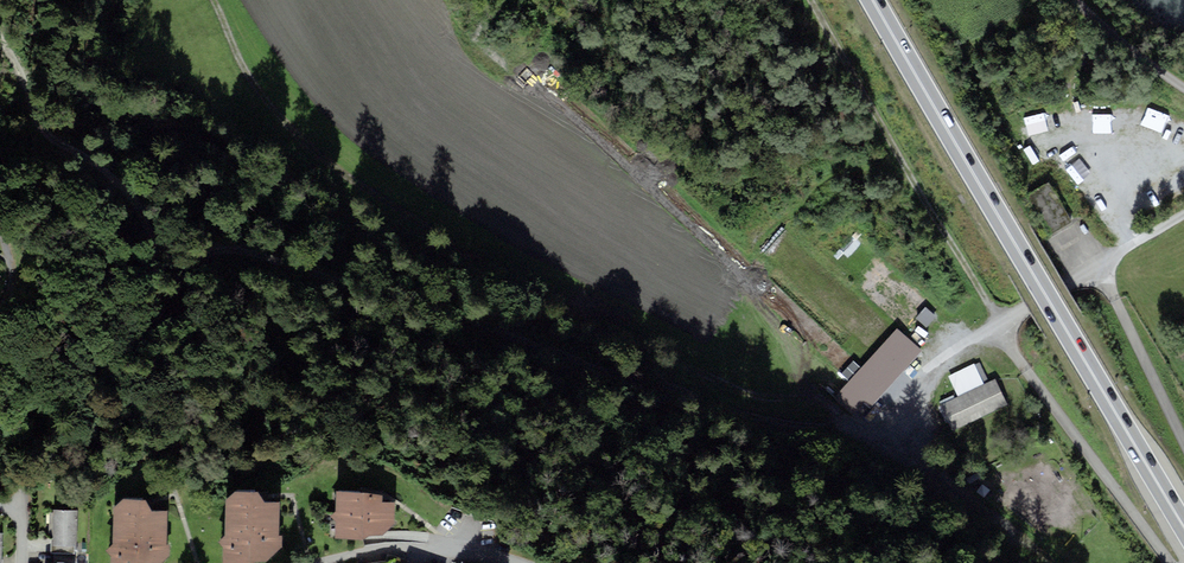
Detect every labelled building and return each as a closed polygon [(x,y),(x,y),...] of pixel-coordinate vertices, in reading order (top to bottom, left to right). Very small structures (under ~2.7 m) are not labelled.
[(1084,162),(1069,174),(1082,190),(1097,179),(1084,162)] [(1073,224),(1048,182),(1025,196),(1049,237),(1073,224)] [(935,317),(925,308),(917,317),(926,326),(935,317)] [(923,351),(898,328),(895,331),(873,354),(867,360),(833,398),(852,415),(864,403),(870,408),(923,351)] [(974,368),(949,379),(955,394),(981,384),(974,368)] [(997,381),(941,403),(951,429),(1008,407),(997,381)] [(386,497),(341,492),(339,513),(332,516),(338,521),(338,539),(367,541),(372,535),(386,536),(397,525),(398,506),(386,504),(386,497)] [(238,493),(228,502),(229,539),(223,544),(225,547),(225,562),(256,562),(257,562),(267,562),(272,562),(285,552),(284,539),(281,538),(283,503),(267,501),(264,496),(238,493)] [(117,508),(116,545),(111,552),(111,562),(166,562),(171,559),(172,548),(168,544),(169,513),(156,511),(150,502),(126,500),(117,508)] [(76,510),(53,510),(52,544),(52,553),(75,554),(75,545),(76,510)]
